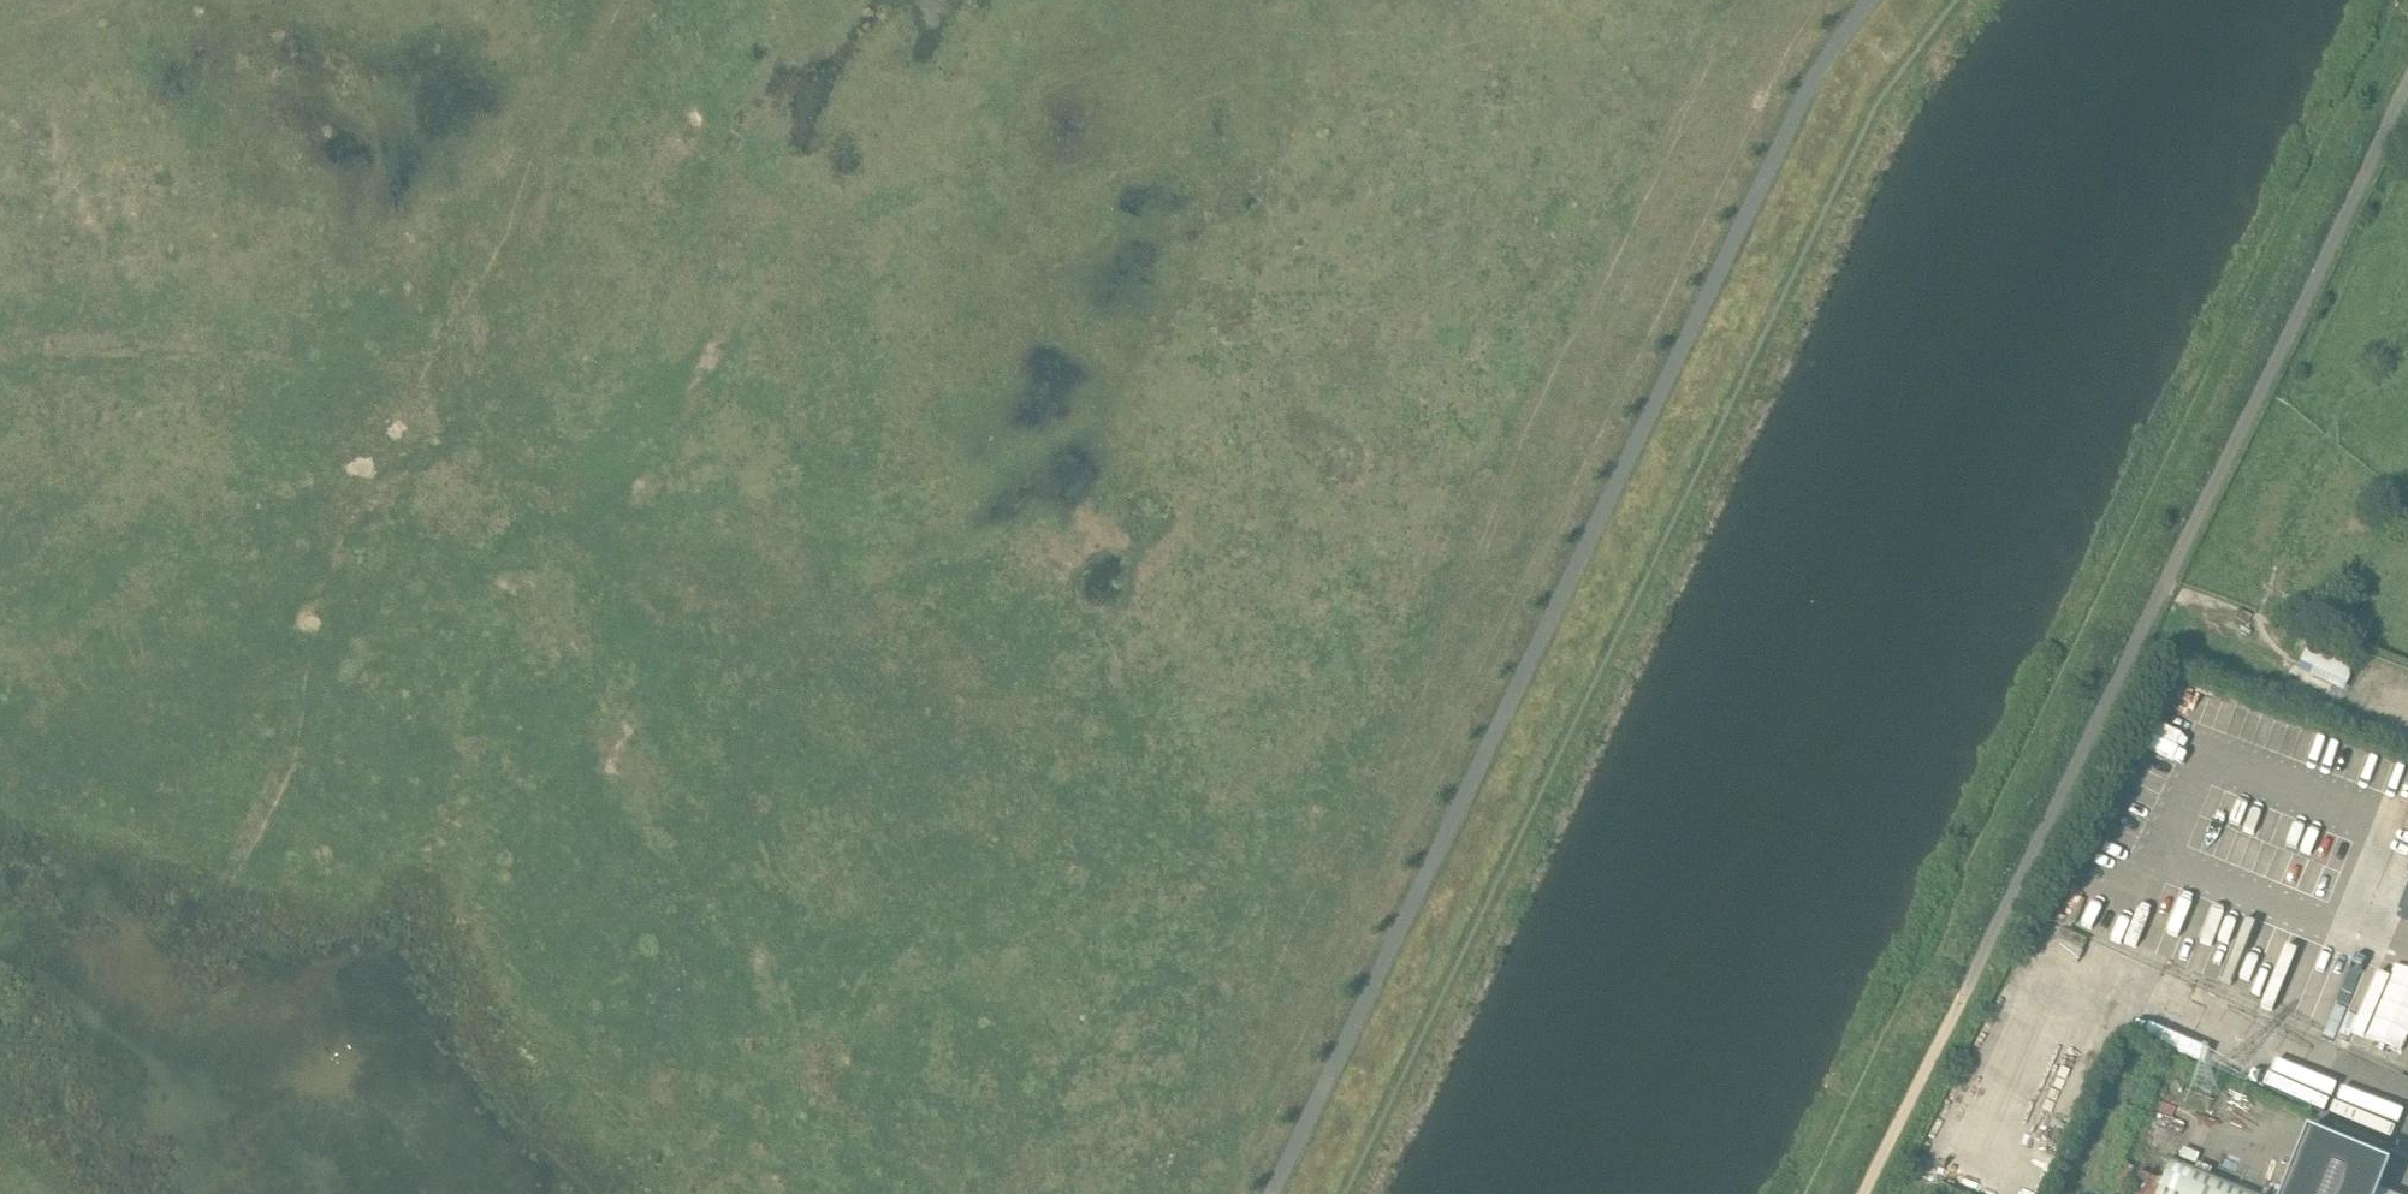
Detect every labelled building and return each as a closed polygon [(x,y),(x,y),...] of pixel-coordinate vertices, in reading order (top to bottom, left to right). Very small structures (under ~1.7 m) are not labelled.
[(2344,695),(2359,661),(2312,639),(2296,673),(2344,695)] [(2397,915),(2407,919),(2407,889),(2397,915)] [(2369,1038),(2407,1050),(2407,1049),(2407,965),(2394,961),(2369,1038)] [(2379,1191),(2388,1170),(2302,1136),(2279,1193),(2386,1193),(2379,1191)] [(2169,1160),(2155,1193),(2254,1193),(2169,1160)] [(1978,1193),(2015,1193),(1982,1183),(1978,1193)]
